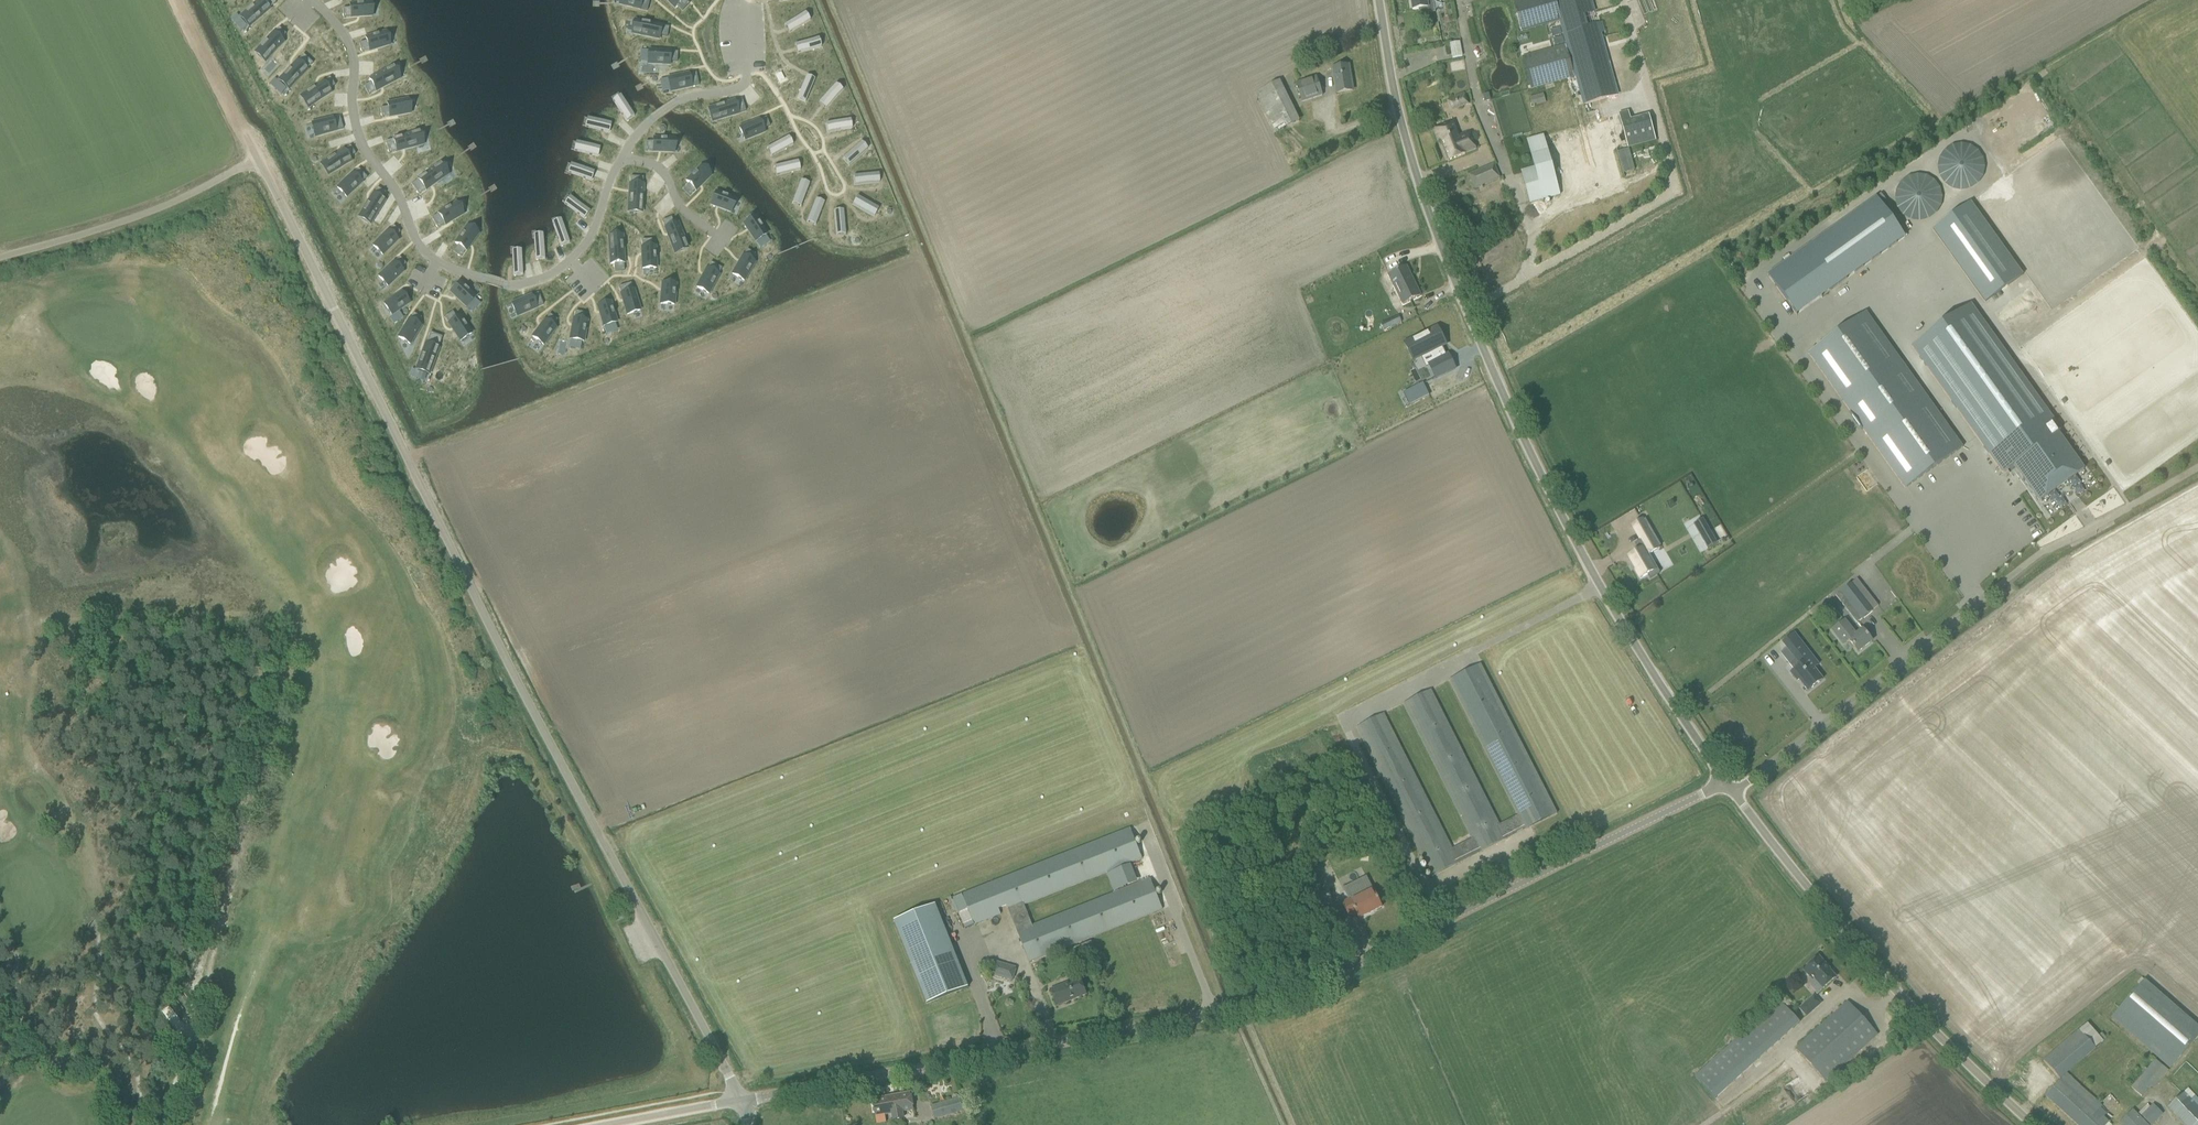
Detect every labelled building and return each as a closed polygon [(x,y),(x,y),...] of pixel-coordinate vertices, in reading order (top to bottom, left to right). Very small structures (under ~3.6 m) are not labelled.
[(240,16),(240,17),(248,26),(249,27),(249,26),(254,22),(269,9),(269,8),(275,3),(273,0),(259,0),(256,2),(255,3),(255,4),(245,12),(241,16),(240,16)] [(619,5),(640,9),(647,11),(650,0),(620,0),(619,5)] [(675,8),(677,5),(682,10),(689,4),(685,0),(667,0),(675,8)] [(1412,10),(1419,9),(1420,15),(1435,13),(1433,0),(1431,0),(1427,1),(1427,0),(1411,0),(1412,10)] [(1523,30),(1560,20),(1567,45),(1522,57),(1531,88),(1576,76),(1584,104),(1618,95),(1617,94),(1601,34),(1589,37),(1586,26),(1583,15),(1594,12),(1591,0),(1514,0),(1523,30)] [(350,8),(343,8),(344,18),(351,17),(351,18),(357,17),(358,17),(359,17),(372,16),(371,2),(350,4),(350,8)] [(787,23),(784,26),(784,27),(788,24),(790,27),(792,30),(788,33),(789,33),(792,31),(810,20),(805,12),(787,23)] [(236,14),(230,19),(241,31),(247,26),(236,14)] [(632,33),(633,33),(638,35),(659,38),(660,35),(667,36),(669,27),(661,26),(661,25),(652,23),(650,23),(649,23),(641,21),(635,20),(634,20),(634,21),(632,33)] [(255,52),(255,53),(264,62),(265,62),(266,60),(269,57),(283,42),(280,39),(285,34),(278,27),(273,33),(268,38),(267,39),(259,48),(255,52)] [(367,41),(360,43),(362,52),(369,50),(369,51),(375,49),(376,49),(377,48),(390,45),(386,32),(366,38),(367,41)] [(798,44),(795,45),(795,46),(799,45),(800,48),(801,52),(797,53),(797,54),(801,53),(821,47),(818,38),(798,44)] [(1450,44),(1452,58),(1463,56),(1460,42),(1450,44)] [(648,62),(649,50),(640,50),(640,57),(639,62),(648,62)] [(648,62),(648,64),(659,64),(660,64),(667,65),(669,65),(669,61),(677,62),(677,52),(670,52),(670,51),(660,51),(658,51),(657,51),(649,50),(648,62)] [(279,80),(279,81),(288,89),(289,89),(293,85),(307,69),(312,63),(303,54),(297,61),(297,60),(293,65),(292,65),(292,66),(285,73),(283,76),(279,80)] [(1451,62),(1452,69),(1464,68),(1463,61),(1451,62)] [(1349,65),(1338,67),(1334,68),(1338,93),(1353,90),(1349,65)] [(371,82),(364,86),(369,94),(375,91),(376,91),(380,89),(381,88),(382,88),(394,81),(399,79),(399,78),(393,67),(393,66),(392,67),(387,69),(369,79),(371,82)] [(676,76),(668,78),(670,89),(671,91),(691,87),(691,86),(699,85),(696,72),(688,74),(679,76),(678,76),(676,76)] [(805,79),(797,99),(805,102),(813,83),(815,79),(814,79),(812,83),(809,81),(806,80),(807,76),(806,76),(805,79)] [(301,96),(300,96),(300,97),(307,107),(308,107),(313,104),(330,92),(328,89),(335,85),(329,77),(323,81),(319,84),(318,84),(317,85),(305,93),(301,96)] [(1317,77),(1297,82),(1303,102),(1323,96),(1317,77)] [(274,78),(269,84),(280,94),(286,89),(274,78)] [(670,89),(668,78),(659,80),(662,91),(670,89)] [(1280,82),(1256,94),(1276,133),(1289,127),(1300,121),(1293,108),(1280,82)] [(822,99),(819,102),(820,103),(822,100),(825,102),(828,105),(825,108),(826,108),(828,105),(843,90),(836,84),(822,99)] [(1459,107),(1468,104),(1464,93),(1455,97),(1459,107)] [(616,103),(615,104),(621,113),(622,115),(623,116),(626,121),(634,116),(630,109),(622,98),(622,99),(616,103)] [(388,106),(380,108),(382,117),(389,116),(395,115),(396,115),(397,115),(410,113),(408,99),(387,103),(388,106)] [(709,109),(708,109),(708,110),(712,121),(712,122),(713,122),(719,120),(739,113),(738,113),(746,111),(742,99),(735,101),(729,102),(728,103),(727,103),(714,107),(709,109)] [(1619,114),(1628,148),(1656,140),(1649,116),(1622,124),(1619,114)] [(325,120),(311,123),(315,136),(335,131),(342,129),(339,117),(332,118),(327,119),(326,119),(325,120)] [(750,123),(739,127),(741,132),(745,140),(764,132),(763,129),(770,126),(766,117),(759,120),(759,119),(754,122),(752,122),(750,123)] [(589,127),(589,128),(600,130),(602,131),(603,131),(609,133),(611,123),(604,122),(591,119),(591,120),(589,127)] [(846,120),(826,124),(827,133),(848,129),(852,128),(852,127),(848,128),(847,125),(846,121),(850,120),(850,119),(846,120)] [(1453,122),(1434,130),(1438,141),(1440,141),(1448,161),(1465,154),(1465,153),(1476,149),(1470,133),(1459,138),(1453,122)] [(393,139),(386,141),(389,153),(396,151),(396,152),(402,150),(403,150),(404,150),(416,146),(422,145),(423,144),(422,144),(419,132),(419,131),(418,132),(413,133),(393,139)] [(1534,168),(1521,171),(1530,204),(1552,198),(1560,196),(1543,135),(1527,140),(1534,168)] [(770,146),(767,148),(767,149),(771,147),(772,150),(774,153),(771,155),(771,156),(775,154),(793,144),(789,136),(770,146)] [(646,141),(645,151),(653,151),(658,152),(659,152),(661,152),(674,152),(674,139),(653,138),(653,141),(646,141)] [(858,144),(843,158),(849,165),(864,151),(867,148),(864,150),(861,148),(859,145),(862,142),(861,142),(858,144)] [(578,151),(578,152),(589,154),(590,155),(592,155),(598,156),(600,147),(591,145),(580,143),(579,144),(578,151)] [(1939,159),(1937,168),(1940,177),(1945,184),(1953,189),(1962,190),(1970,188),(1978,183),(1982,175),(1984,166),(1982,157),(1976,150),(1969,145),(1960,144),(1951,146),(1944,151),(1939,159)] [(320,164),(320,165),(327,175),(327,176),(328,175),(332,172),(350,161),(348,158),(355,154),(349,146),(343,150),(343,149),(339,152),(338,153),(337,153),(325,161),(320,164)] [(778,166),(774,167),(774,168),(778,167),(779,170),(780,174),(776,175),(776,176),(780,175),(800,170),(798,161),(778,166)] [(418,179),(412,184),(419,194),(425,190),(426,190),(430,187),(431,186),(432,185),(437,182),(443,178),(447,174),(448,174),(448,173),(441,164),(440,163),(435,167),(418,179)] [(572,173),(571,174),(582,177),(584,178),(585,179),(591,180),(594,172),(585,169),(574,165),(574,166),(572,173)] [(689,183),(683,188),(690,195),(695,190),(699,186),(700,186),(701,185),(711,176),(701,166),(686,181),(689,183)] [(347,178),(337,187),(346,197),(361,183),(361,182),(367,177),(358,168),(353,173),(352,173),(349,176),(348,177),(347,178)] [(1480,170),(1469,175),(1475,188),(1486,184),(1480,170)] [(874,174),(854,176),(854,185),(875,183),(879,183),(879,181),(875,182),(875,178),(874,175),(879,174),(878,173),(874,174)] [(1895,191),(1894,200),(1897,209),(1903,217),(1911,221),(1920,222),(1929,220),(1936,214),(1941,206),(1942,196),(1939,188),(1933,180),(1925,176),(1916,175),(1907,177),(1900,183),(1895,191)] [(628,211),(628,212),(629,212),(641,212),(642,212),(642,206),(643,185),(643,177),(630,177),(630,184),(629,190),(629,191),(629,192),(628,205),(628,211)] [(793,200),(792,203),(793,204),(794,200),(798,201),(801,203),(800,206),(801,207),(802,203),(809,183),(801,180),(793,200)] [(359,217),(358,217),(359,218),(369,224),(370,224),(373,219),(384,201),(381,199),(385,193),(377,188),(373,194),(372,194),(370,199),(369,200),(368,201),(361,212),(359,217)] [(715,192),(711,204),(716,206),(717,207),(718,207),(730,212),(735,199),(715,192)] [(857,196),(852,204),(871,215),(874,216),(875,216),(871,214),(873,211),(875,207),(878,209),(879,208),(875,206),(857,196)] [(1767,275),(1777,288),(1794,276),(1802,270),(1821,297),(1905,237),(1876,197),(1767,275)] [(568,205),(567,206),(576,212),(577,213),(578,214),(579,215),(584,219),(590,211),(579,203),(573,199),(572,200),(568,205)] [(808,218),(807,222),(808,222),(809,219),(812,220),(816,221),(814,225),(815,225),(817,222),(824,202),(816,199),(808,218)] [(438,213),(432,217),(438,228),(445,224),(445,225),(451,221),(452,221),(463,214),(456,202),(438,213)] [(1971,204),(1934,230),(1985,302),(2022,276),(1971,204)] [(843,209),(834,210),(836,231),(836,235),(837,235),(837,231),(841,231),(844,230),(844,235),(845,234),(845,230),(843,209)] [(749,220),(744,223),(747,229),(748,229),(748,230),(756,241),(765,235),(767,234),(755,216),(752,213),(747,217),(749,220)] [(671,217),(662,221),(665,228),(667,233),(667,234),(668,235),(673,247),(675,253),(676,253),(687,248),(688,248),(687,247),(685,242),(677,223),(674,224),(671,217)] [(554,226),(553,226),(557,235),(557,237),(558,238),(559,240),(561,246),(569,242),(564,229),(562,223),(561,223),(554,226)] [(382,236),(373,245),(382,255),(397,240),(395,237),(400,232),(393,225),(388,231),(388,230),(383,235),(382,236)] [(458,245),(453,251),(461,256),(465,250),(466,251),(470,246),(470,245),(471,244),(478,234),(467,226),(455,243),(458,245)] [(622,235),(609,236),(609,243),(610,264),(614,264),(615,271),(624,270),(624,263),(624,257),(623,256),(623,255),(623,242),(622,235)] [(765,235),(756,241),(760,248),(770,242),(765,235)] [(535,238),(534,239),(535,249),(535,251),(535,253),(535,259),(545,259),(544,246),(543,238),(542,238),(535,238)] [(642,247),(642,253),(642,254),(642,255),(643,268),(656,268),(655,246),(652,247),(651,239),(642,240),(642,247)] [(739,262),(732,274),(744,281),(755,262),(751,260),(755,254),(747,249),(743,256),(743,255),(740,260),(740,261),(739,262)] [(513,254),(512,254),(513,264),(513,266),(513,267),(513,269),(513,275),(523,275),(522,261),(521,254),(520,254),(513,254)] [(387,268),(378,276),(382,280),(388,286),(403,271),(401,269),(406,264),(399,257),(394,262),(388,267),(387,268)] [(703,275),(697,287),(708,294),(719,275),(718,275),(722,268),(711,262),(707,269),(704,274),(703,275)] [(1406,266),(1388,275),(1403,305),(1411,301),(1421,296),(1413,281),(1406,266)] [(662,291),(660,304),(674,305),(675,284),(675,280),(669,280),(669,283),(662,283),(662,288),(662,289),(662,291)] [(460,282),(451,292),(455,296),(456,297),(457,297),(466,306),(474,298),(475,297),(460,282)] [(631,283),(619,287),(621,294),(620,294),(622,300),(623,301),(623,302),(627,314),(632,313),(640,310),(633,290),(631,283)] [(393,297),(384,303),(391,315),(399,310),(409,303),(402,292),(395,296),(394,297),(393,297)] [(523,298),(512,303),(517,316),(536,308),(536,307),(543,304),(538,293),(531,295),(525,298),(524,298),(523,298)] [(474,298),(466,306),(472,312),(480,303),(474,298)] [(610,302),(597,306),(599,311),(600,312),(600,313),(604,326),(615,322),(616,322),(610,302)] [(2082,466),(2049,421),(2051,420),(1967,302),(1910,343),(2000,470),(2011,462),(2037,498),(2082,466)] [(399,311),(389,318),(394,324),(403,318),(399,311)] [(572,326),(570,339),(581,341),(583,341),(587,321),(583,320),(585,313),(575,311),(574,318),(573,324),(572,325),(572,326)] [(452,312),(445,317),(449,323),(448,323),(452,328),(452,329),(453,330),(460,341),(471,333),(460,316),(457,318),(452,312)] [(1963,447),(1866,312),(1808,353),(1905,488),(1963,447)] [(404,328),(398,337),(410,344),(415,336),(421,326),(418,324),(421,318),(413,313),(409,319),(405,326),(404,327),(404,328)] [(540,326),(532,337),(543,345),(556,328),(553,326),(557,320),(550,314),(545,320),(541,324),(541,325),(540,326)] [(1398,316),(1381,324),(1384,330),(1401,322),(1398,316)] [(615,322),(604,326),(606,333),(617,330),(615,322)] [(1426,332),(1405,343),(1412,357),(1414,361),(1421,357),(1431,352),(1435,361),(1429,364),(1429,366),(1435,378),(1436,378),(1455,369),(1452,362),(1449,355),(1447,356),(1442,347),(1446,345),(1443,338),(1437,327),(1426,332)] [(417,369),(416,369),(417,370),(428,374),(429,374),(429,373),(431,368),(438,349),(438,348),(442,337),(430,333),(426,344),(424,349),(423,350),(423,351),(419,363),(417,369)] [(581,341),(570,339),(568,347),(580,349),(581,341)] [(427,374),(412,369),(409,376),(424,381),(427,374)] [(1404,393),(1410,405),(1429,395),(1424,385),(1423,383),(1404,393)] [(1867,469),(1857,477),(1867,490),(1878,482),(1867,469)] [(1639,550),(1628,556),(1636,569),(1635,570),(1640,579),(1648,574),(1650,579),(1660,573),(1653,560),(1650,561),(1647,555),(1649,554),(1659,548),(1659,547),(1661,546),(1645,519),(1643,520),(1643,519),(1632,525),(1641,540),(1635,543),(1639,550)] [(1703,519),(1694,524),(1708,549),(1717,544),(1703,519)] [(1857,579),(1836,596),(1843,605),(1848,601),(1862,619),(1878,606),(1864,588),(1857,579)] [(1872,641),(1865,632),(1863,630),(1856,635),(1851,628),(1851,627),(1845,619),(1832,629),(1844,645),(1849,641),(1858,652),(1872,641)] [(1787,648),(1781,653),(1789,663),(1794,670),(1791,672),(1797,681),(1799,680),(1808,691),(1823,680),(1814,668),(1819,665),(1794,633),(1783,642),(1787,648)] [(1518,816),(1500,825),(1430,690),(1405,703),(1473,837),(1470,839),(1453,848),(1384,714),(1356,728),(1427,867),(1432,877),(1457,864),(1481,852),(1505,840),(1507,839),(1507,838),(1525,829),(1525,830),(1557,814),(1480,665),(1449,681),(1518,816)] [(1151,878),(1138,883),(1130,862),(1143,857),(1131,827),(998,880),(953,898),(965,929),(978,924),(1001,915),(999,909),(1008,905),(1009,908),(1018,930),(1031,962),(1092,937),(1147,916),(1163,909),(1151,878)] [(1354,830),(1353,844),(1355,844),(1368,845),(1369,836),(1369,832),(1354,830)] [(1382,907),(1377,897),(1374,890),(1351,901),(1349,899),(1342,903),(1349,918),(1357,914),(1359,918),(1382,907)] [(966,987),(934,905),(898,920),(929,1002),(966,987)] [(1091,941),(1079,946),(1083,956),(1095,952),(1091,941)] [(1169,968),(1183,963),(1181,957),(1167,963),(1169,968)] [(1818,957),(1810,964),(1809,964),(1802,970),(1812,981),(1809,984),(1817,994),(1827,985),(1835,978),(1825,966),(1826,965),(1818,957)] [(1002,978),(1006,965),(994,962),(990,974),(1002,978)] [(1006,965),(1002,978),(1011,981),(1015,968),(1006,965)] [(1086,994),(1082,984),(1080,979),(1072,982),(1051,991),(1057,1006),(1086,994)] [(2197,1037),(2197,1027),(2146,982),(2115,1016),(2173,1065),(2197,1037)] [(1821,1003),(1814,996),(1800,1008),(1807,1016),(1821,1003)] [(1847,1002),(1839,1009),(1797,1048),(1826,1081),(1877,1035),(1847,1002)] [(1800,1023),(1782,1003),(1741,1040),(1759,1060),(1800,1023)] [(2043,1061),(2060,1080),(2045,1096),(2076,1124),(2106,1124),(2108,1123),(2103,1118),(2107,1114),(2100,1108),(2102,1106),(2099,1103),(2066,1073),(2103,1041),(2088,1023),(2052,1053),(2043,1061)] [(2156,1060),(2132,1088),(2141,1097),(2151,1086),(2153,1088),(2169,1071),(2156,1060)] [(1723,1106),(1733,1097),(1727,1089),(1716,1099),(1723,1106)] [(2185,1124),(2197,1124),(2197,1100),(2188,1089),(2168,1107),(2185,1124)] [(872,1100),(874,1111),(875,1117),(895,1113),(896,1120),(904,1119),(903,1111),(914,1109),(911,1093),(872,1100)] [(931,1105),(934,1116),(935,1119),(962,1111),(961,1108),(958,1098),(931,1105)] [(2154,1105),(2142,1116),(2151,1124),(2152,1124),(2163,1114),(2154,1105)] [(2133,1111),(2120,1123),(2122,1124),(2147,1124),(2133,1111)]
